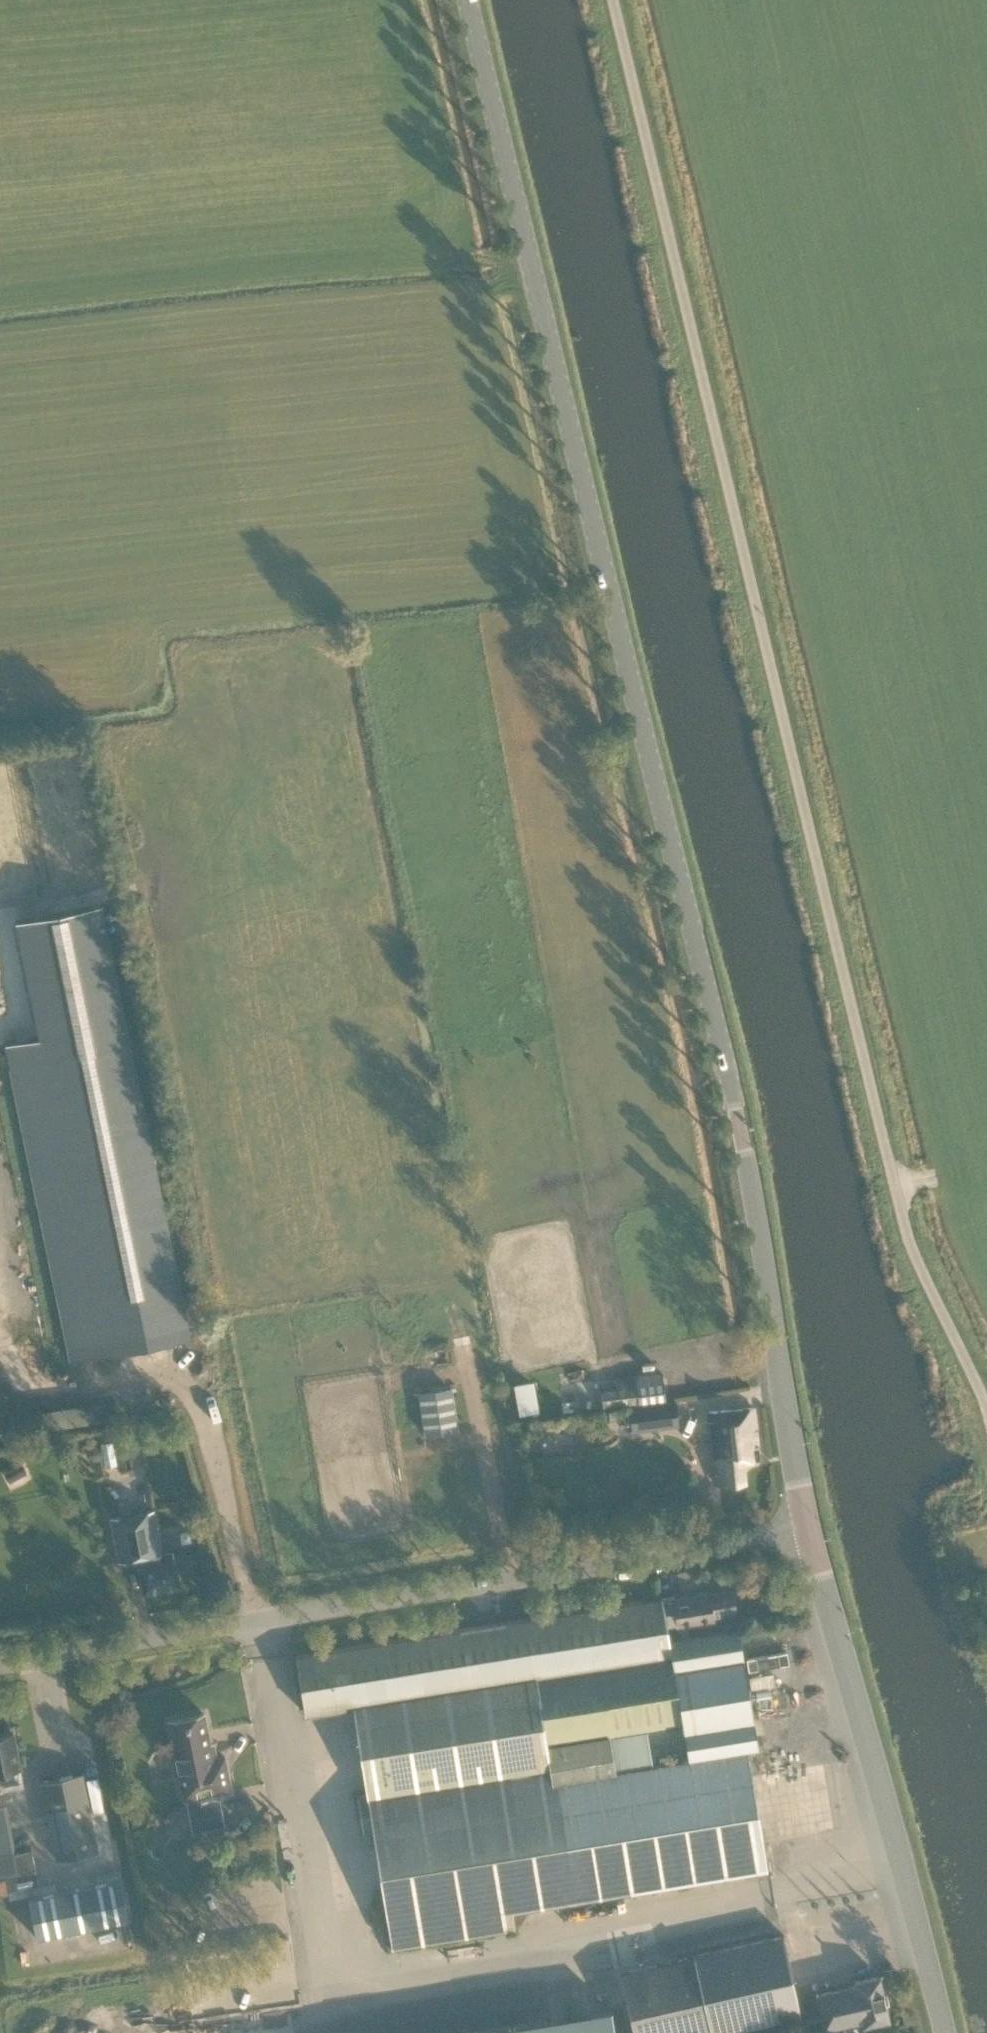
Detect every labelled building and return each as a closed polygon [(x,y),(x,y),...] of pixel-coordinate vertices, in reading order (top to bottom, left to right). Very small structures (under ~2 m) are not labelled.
[(187,1323),(101,902),(15,920),(39,1037),(5,1044),(70,1360),(131,1347),(129,1335),(187,1323)] [(615,1376),(616,1386),(600,1389),(602,1406),(666,1400),(662,1371),(615,1376)] [(517,1379),(523,1411),(544,1407),(538,1375),(517,1379)] [(456,1430),(450,1387),(418,1392),(424,1435),(456,1430)] [(655,1403),(629,1406),(631,1420),(649,1418),(650,1428),(659,1427),(655,1403)] [(759,1458),(754,1406),(709,1410),(715,1483),(745,1480),(743,1459),(759,1458)] [(85,1448),(87,1453),(94,1458),(99,1457),(101,1453),(101,1447),(95,1443),(89,1443),(85,1448)] [(160,1553),(152,1509),(110,1516),(119,1561),(137,1558),(142,1591),(178,1584),(172,1551),(160,1553)] [(660,1596),(655,1597),(661,1640),(668,1639),(666,1627),(714,1620),(713,1615),(735,1611),(731,1587),(709,1591),(709,1590),(673,1596),(672,1593),(659,1595),(660,1596)] [(370,1816),(391,1947),(515,1926),(512,1908),(766,1867),(746,1747),(756,1745),(738,1628),(668,1639),(661,1640),(655,1597),(295,1654),(305,1713),(353,1706),(366,1794),(357,1795),(361,1817),(370,1816)] [(209,1743),(203,1713),(168,1720),(184,1799),(185,1799),(189,1820),(192,1834),(225,1827),(218,1792),(230,1790),(223,1755),(215,1757),(212,1742),(209,1743)] [(12,1731),(0,1734),(0,1781),(2,1789),(22,1785),(18,1767),(19,1766),(12,1731)] [(96,1850),(80,1772),(39,1780),(55,1858),(96,1850)] [(35,1868),(31,1848),(15,1851),(13,1852),(3,1803),(0,1804),(0,1875),(35,1868)] [(42,1894),(28,1897),(36,1937),(50,1934),(50,1933),(61,1931),(61,1932),(102,1923),(102,1922),(113,1920),(113,1921),(127,1918),(119,1879),(105,1882),(105,1883),(94,1885),(94,1884),(53,1892),(53,1893),(43,1896),(42,1894)] [(782,1935),(619,1972),(633,2032),(713,2032),(800,2013),(782,1935)] [(888,2018),(878,1975),(853,1981),(854,1984),(815,1993),(823,2028),(862,2020),(863,2024),(888,2018)] [(442,2032),(612,2032),(607,2005),(442,2032)]
